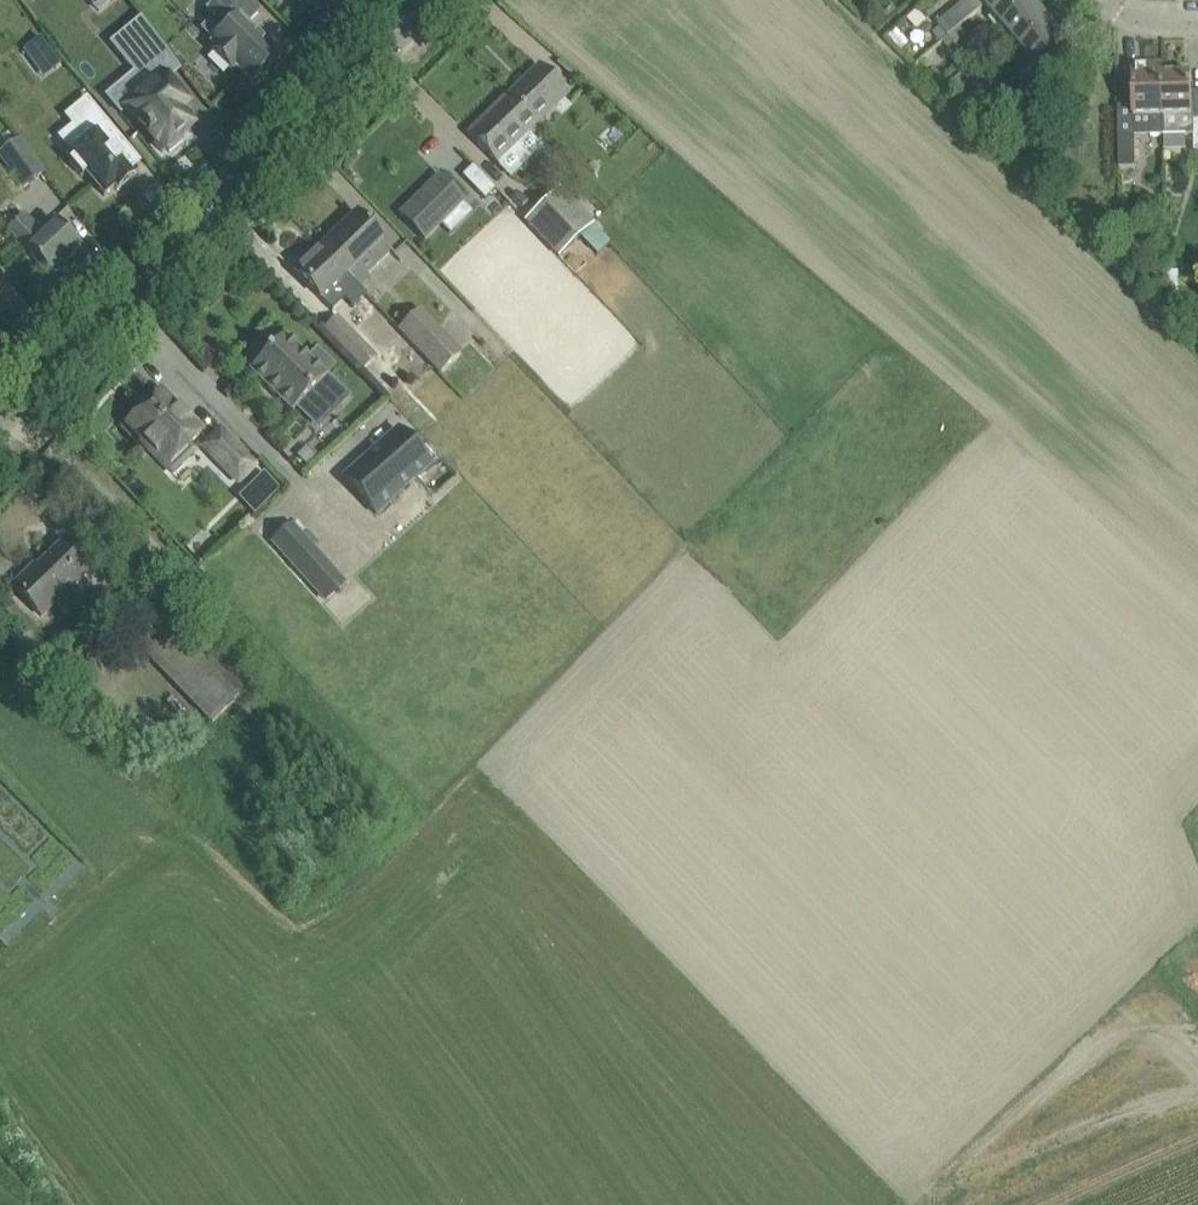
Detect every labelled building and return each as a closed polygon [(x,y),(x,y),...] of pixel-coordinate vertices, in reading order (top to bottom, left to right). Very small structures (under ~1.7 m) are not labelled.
[(95,12),(115,0),(88,0),(95,12)] [(212,43),(215,47),(212,50),(232,71),(236,67),(251,83),(279,56),(248,25),(262,11),(251,0),(215,0),(205,9),(226,30),(212,43)] [(324,15),(335,0),(305,0),(324,15)] [(990,0),(966,0),(932,29),(942,40),(974,13),(984,5),(990,0)] [(1031,0),(990,0),(984,5),(1003,28),(1033,2),(1031,0)] [(1022,51),(1052,25),(1033,2),(1003,28),(1022,51)] [(974,13),(942,40),(948,48),(981,21),(974,13)] [(142,18),(111,44),(148,88),(125,108),(145,133),(144,133),(147,137),(148,136),(162,152),(166,148),(169,152),(182,141),(179,138),(191,128),(181,116),(189,110),(150,62),(165,49),(142,18)] [(1071,48),(1052,25),(1022,51),(1041,73),(1071,48)] [(942,40),(932,29),(919,40),(929,51),(942,40)] [(25,48),(45,75),(62,64),(42,36),(25,48)] [(1133,105),(1117,105),(1119,167),(1135,167),(1134,117),(1150,116),(1151,136),(1163,135),(1162,74),(1161,74),(1161,63),(1131,64),(1131,76),(1132,76),(1133,105)] [(468,134),(497,163),(498,161),(526,135),(529,138),(538,129),(534,125),(566,94),(539,67),(508,98),(506,97),(468,134)] [(973,77),(980,85),(990,77),(983,69),(973,77)] [(1193,134),(1194,152),(1197,152),(1197,91),(1191,91),(1190,74),(1162,74),(1163,135),(1193,134)] [(990,77),(980,85),(986,93),(996,85),(990,77)] [(126,167),(117,156),(127,148),(90,103),(69,121),(90,146),(74,160),(77,164),(73,167),(85,182),(89,179),(107,201),(118,192),(121,196),(137,183),(124,168),(126,167)] [(18,140),(0,153),(0,156),(23,187),(43,173),(18,140)] [(435,180),(400,214),(424,238),(440,223),(461,202),(462,201),(450,189),(447,193),(435,180)] [(487,181),(477,192),(485,200),(495,189),(487,181)] [(559,256),(592,225),(560,190),(526,221),(559,256)] [(346,274),(380,242),(382,240),(356,213),(355,214),(355,215),(321,247),(346,274)] [(24,249),(51,277),(80,248),(53,220),(37,236),(21,218),(7,231),(24,249)] [(366,294),(347,275),(346,274),(321,247),(295,273),(321,298),(333,287),(352,307),(366,294)] [(1179,272),(1167,272),(1167,291),(1179,290),(1179,272)] [(439,372),(460,353),(421,312),(400,331),(439,372)] [(376,357),(338,318),(325,330),(363,369),(376,357)] [(285,336),(251,371),(293,411),(313,391),(332,410),(346,395),(285,336)] [(372,362),(366,375),(384,383),(390,370),(372,362)] [(142,442),(142,443),(172,473),(194,451),(189,446),(201,433),(160,392),(132,419),(148,436),(142,442)] [(343,479),(376,515),(430,466),(397,430),(343,479)] [(220,432),(205,447),(230,473),(245,459),(253,467),(254,466),(220,432)] [(291,526),(273,542),(325,600),(343,583),(291,526)] [(27,573),(12,588),(41,617),(91,568),(65,541),(29,575),(27,573)] [(239,688),(152,592),(115,626),(202,722),(239,688)]
